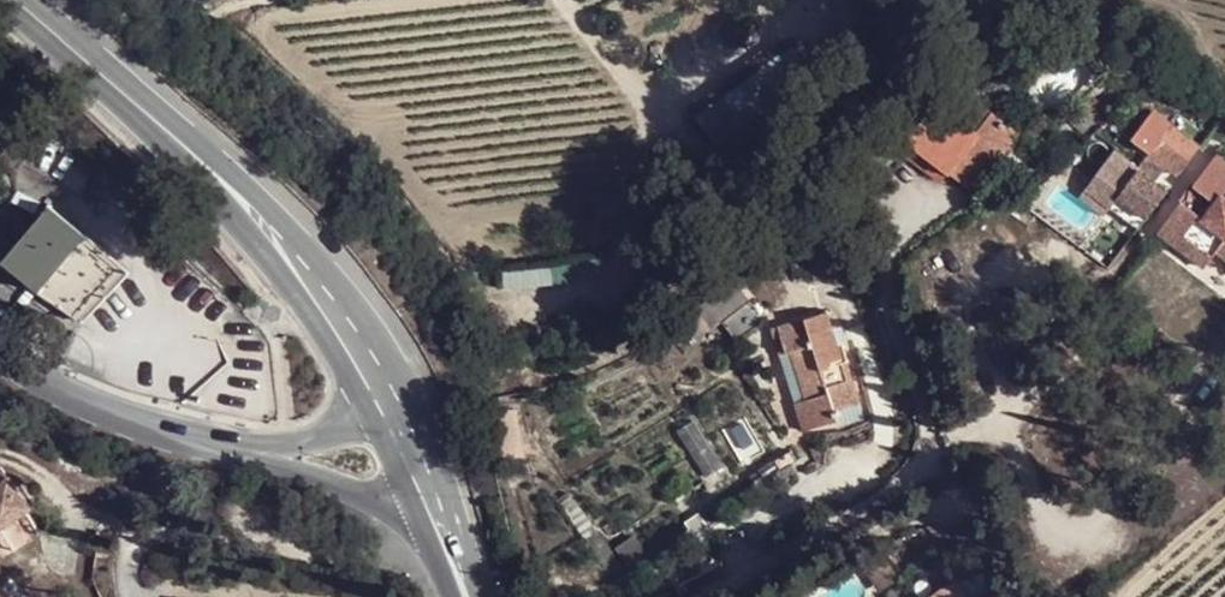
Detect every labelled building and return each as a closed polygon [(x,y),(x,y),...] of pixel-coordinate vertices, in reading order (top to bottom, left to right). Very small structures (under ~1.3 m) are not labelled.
[(926,117),(907,142),(947,172),(972,191),(1018,131),(975,97),(955,122),(935,106),(927,99),(918,111),(926,117)] [(1202,144),(1174,123),(1151,151),(1160,157),(1148,171),(1139,165),(1108,204),(1137,226),(1167,188),(1156,177),(1167,163),(1181,173),(1202,144)] [(1217,153),(1194,183),(1212,200),(1200,214),(1182,200),(1158,230),(1180,249),(1202,267),(1216,252),(1224,259),(1224,193),(1222,191),(1224,187),(1224,158),(1217,153)] [(38,217),(3,260),(39,290),(81,320),(129,270),(49,205),(44,211),(38,217)] [(827,310),(778,326),(785,353),(790,352),(800,389),(800,401),(793,404),(801,431),(836,419),(834,411),(860,404),(848,361),(843,362),(827,310)] [(790,451),(758,470),(764,479),(774,474),(778,480),(794,470),(791,464),(796,461),(790,451)] [(964,452),(961,452),(958,453),(957,454),(956,456),(955,459),(956,461),(958,464),(962,465),(964,465),(967,463),(968,459),(968,457),(967,455),(966,453),(964,452)] [(977,461),(980,469),(991,464),(988,455),(977,461)] [(3,528),(28,512),(32,509),(10,477),(8,479),(1,469),(0,469),(0,530),(3,528)] [(28,512),(3,528),(18,550),(43,533),(28,512)] [(625,567),(612,552),(600,561),(611,577),(625,567)] [(957,578),(930,596),(967,596),(957,578)]
